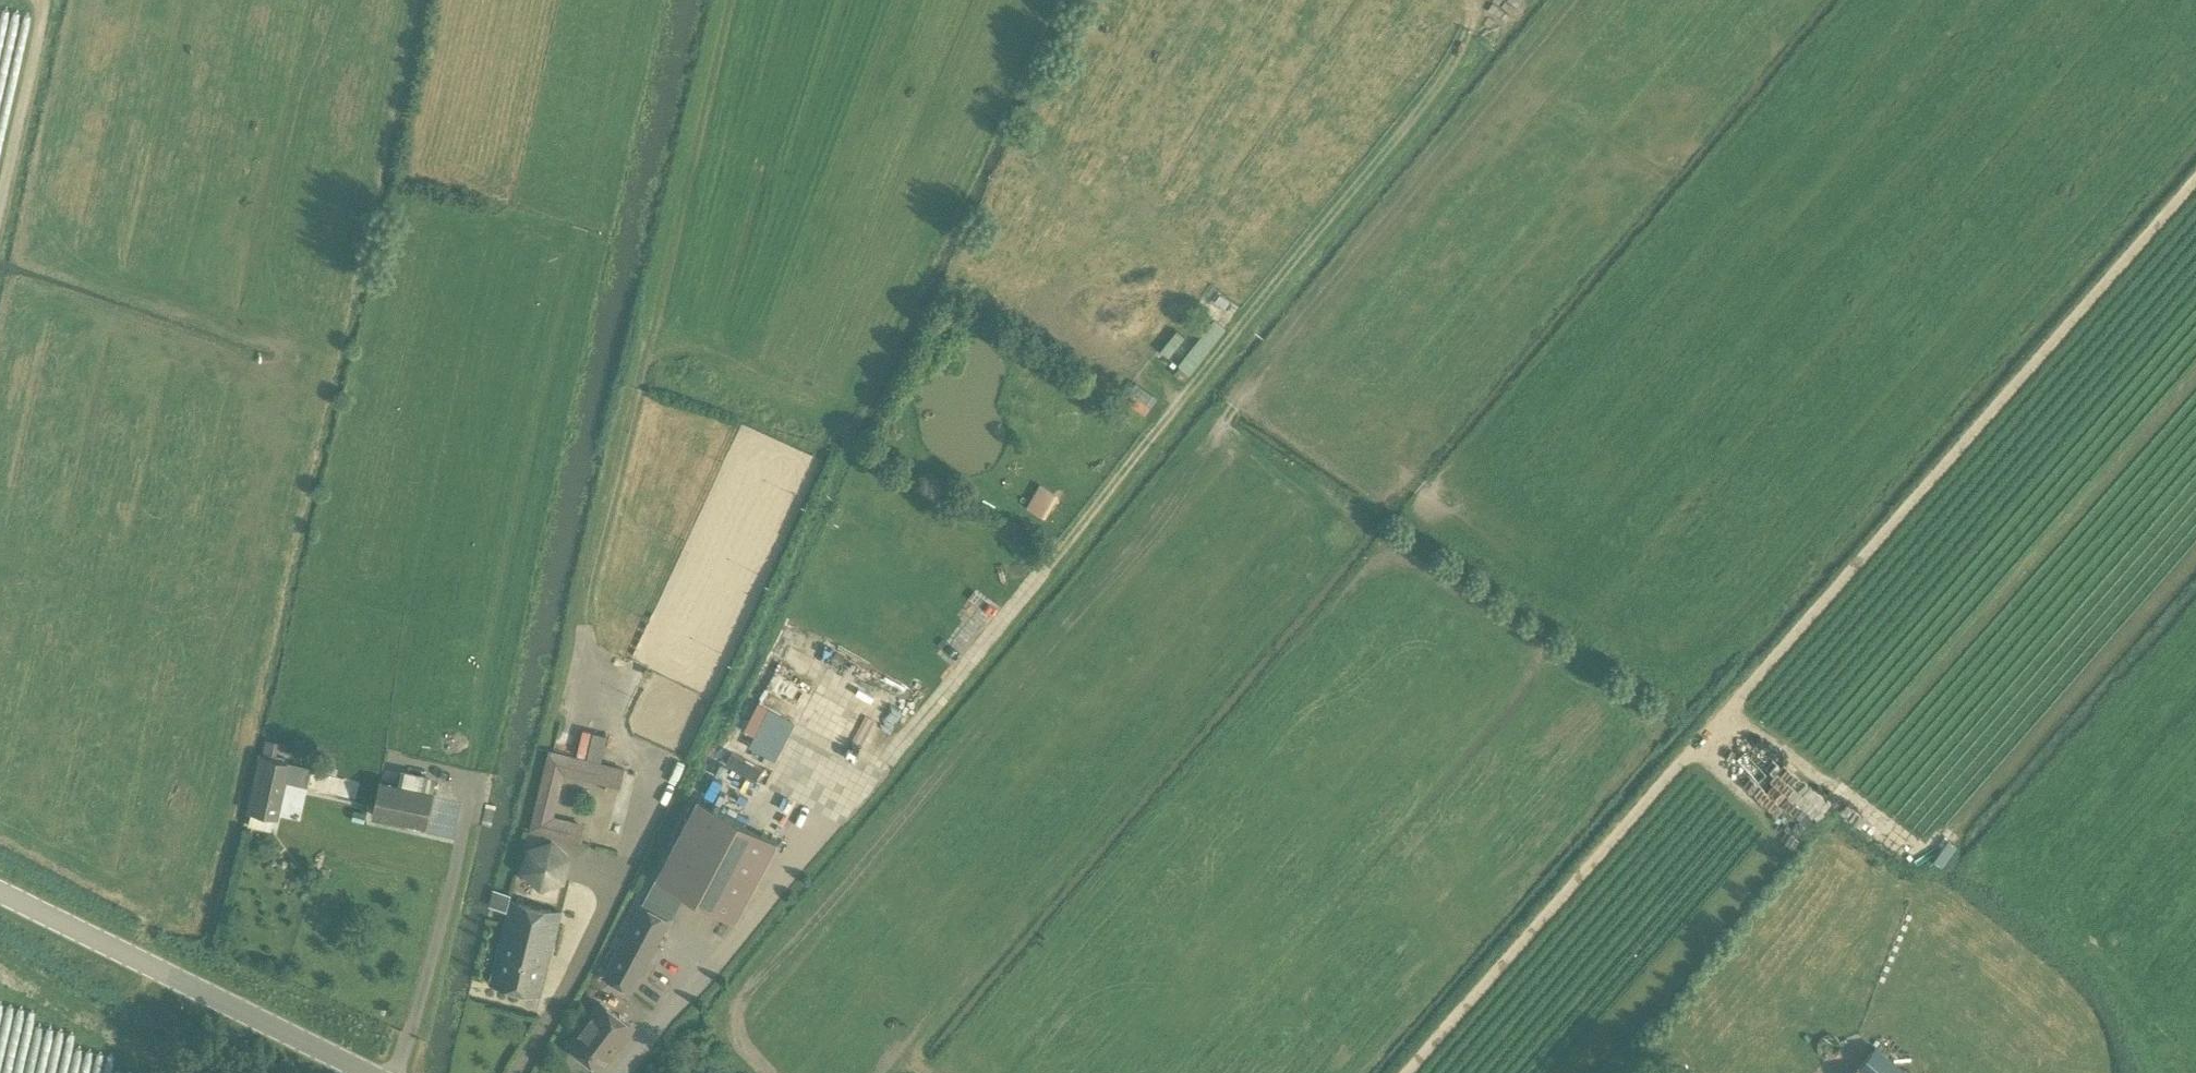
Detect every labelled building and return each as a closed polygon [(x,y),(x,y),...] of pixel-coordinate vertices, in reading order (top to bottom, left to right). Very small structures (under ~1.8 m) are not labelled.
[(1211,321),(1177,364),(1190,374),(1224,331),(1211,321)] [(1178,329),(1163,348),(1171,355),(1186,336),(1178,329)] [(1137,382),(1126,399),(1146,414),(1157,396),(1137,382)] [(1045,514),(1058,491),(1041,482),(1028,505),(1045,514)] [(549,749),(530,830),(580,842),(585,822),(555,815),(564,775),(621,788),(626,767),(549,749)] [(261,756),(250,811),(251,812),(274,816),(277,817),(277,815),(274,815),(277,798),(281,799),(281,797),(278,796),(281,781),(284,782),(285,779),(282,779),(285,763),(288,764),(288,761),(261,756)] [(400,785),(382,781),(375,815),(428,827),(436,792),(400,785)] [(656,877),(684,891),(735,919),(778,838),(699,796),(656,877)] [(251,812),(248,825),(271,830),(274,816),(251,812)] [(528,845),(521,871),(541,889),(565,881),(572,856),(552,837),(528,845)] [(562,913),(511,900),(512,894),(493,889),(489,906),(508,911),(491,984),(542,996),(562,913)] [(631,990),(669,918),(642,904),(604,975),(631,990)] [(601,998),(566,1044),(603,1071),(637,1025),(601,998)] [(1877,1048),(1855,1072),(1906,1072),(1877,1048)]
